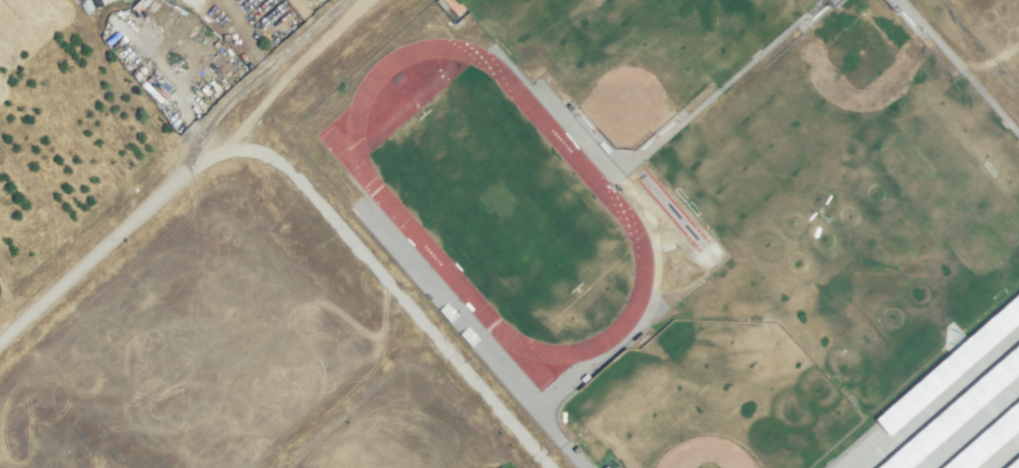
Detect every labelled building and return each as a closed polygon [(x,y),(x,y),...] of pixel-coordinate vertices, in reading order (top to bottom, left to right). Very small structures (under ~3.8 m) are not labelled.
[(443,11),(435,0),(441,0),(447,8),(443,11)] [(456,16),(442,0),(456,0),(464,9),(456,16)] [(887,435),(1018,320),(1018,293),(874,420),(887,435)] [(1018,370),(1018,343),(875,467),(906,467),(1018,370)] [(1018,426),(1018,398),(938,467),(970,467),(1018,426)] [(1001,467),(1018,467),(1018,452),(1001,467)]
